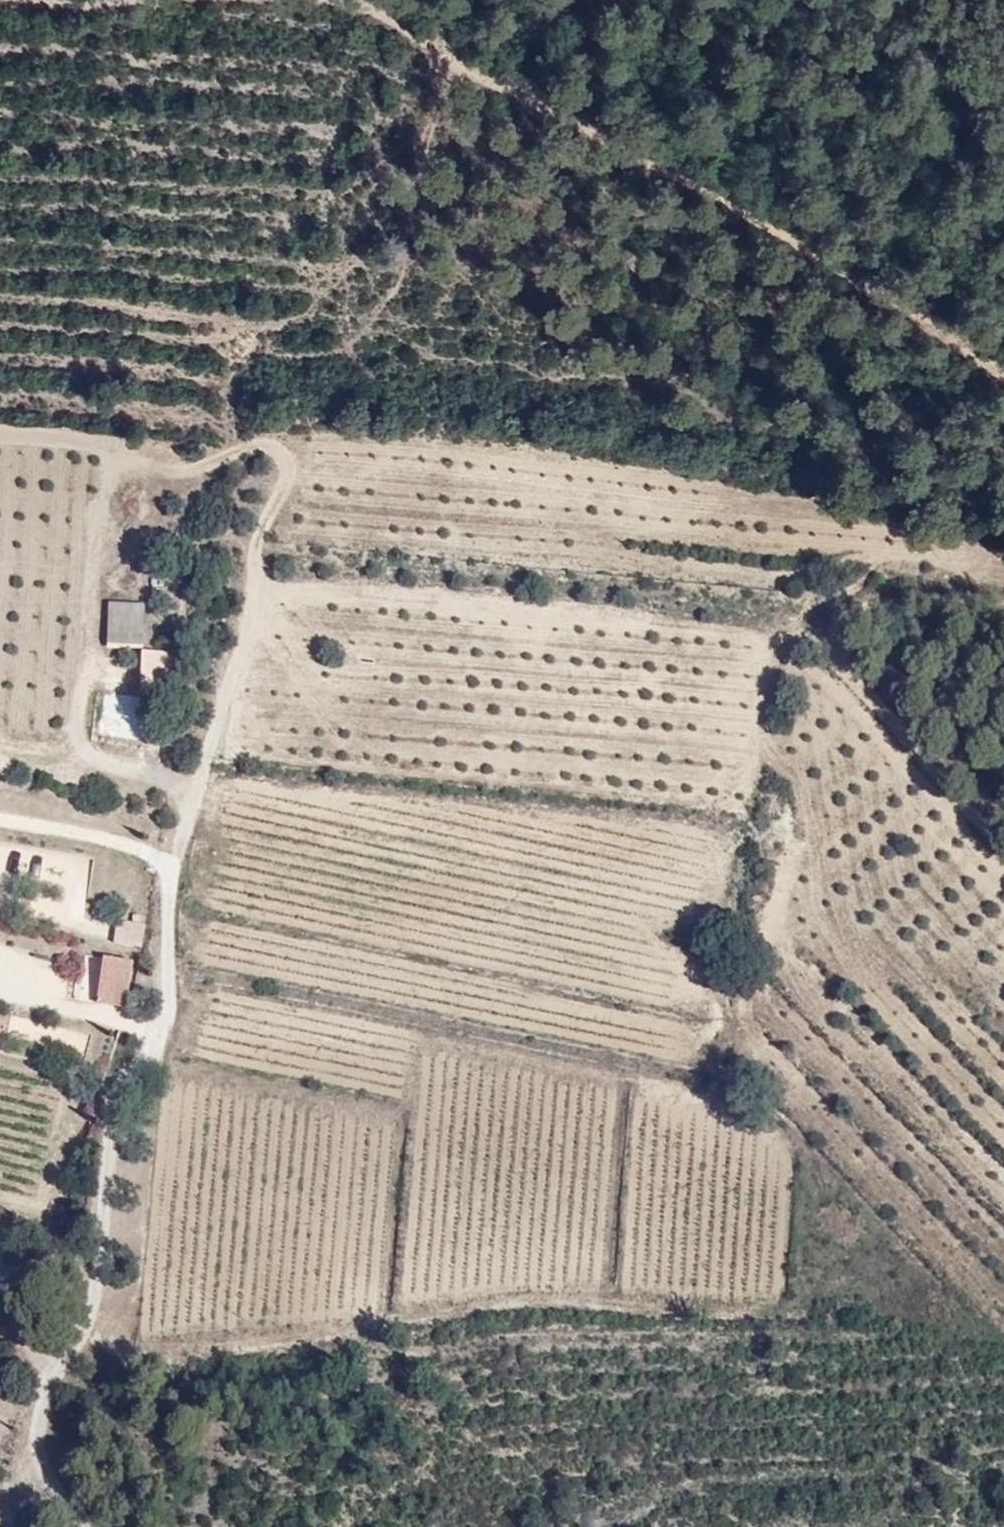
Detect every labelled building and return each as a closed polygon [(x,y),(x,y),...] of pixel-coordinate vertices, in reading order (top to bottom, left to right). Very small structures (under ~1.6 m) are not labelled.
[(106,644),(143,645),(144,602),(107,601),(106,644)] [(99,694),(100,738),(161,736),(159,649),(140,650),(140,693),(99,694)] [(117,919),(112,941),(137,948),(143,926),(117,919)] [(79,997),(109,1001),(116,956),(86,952),(79,997)]
